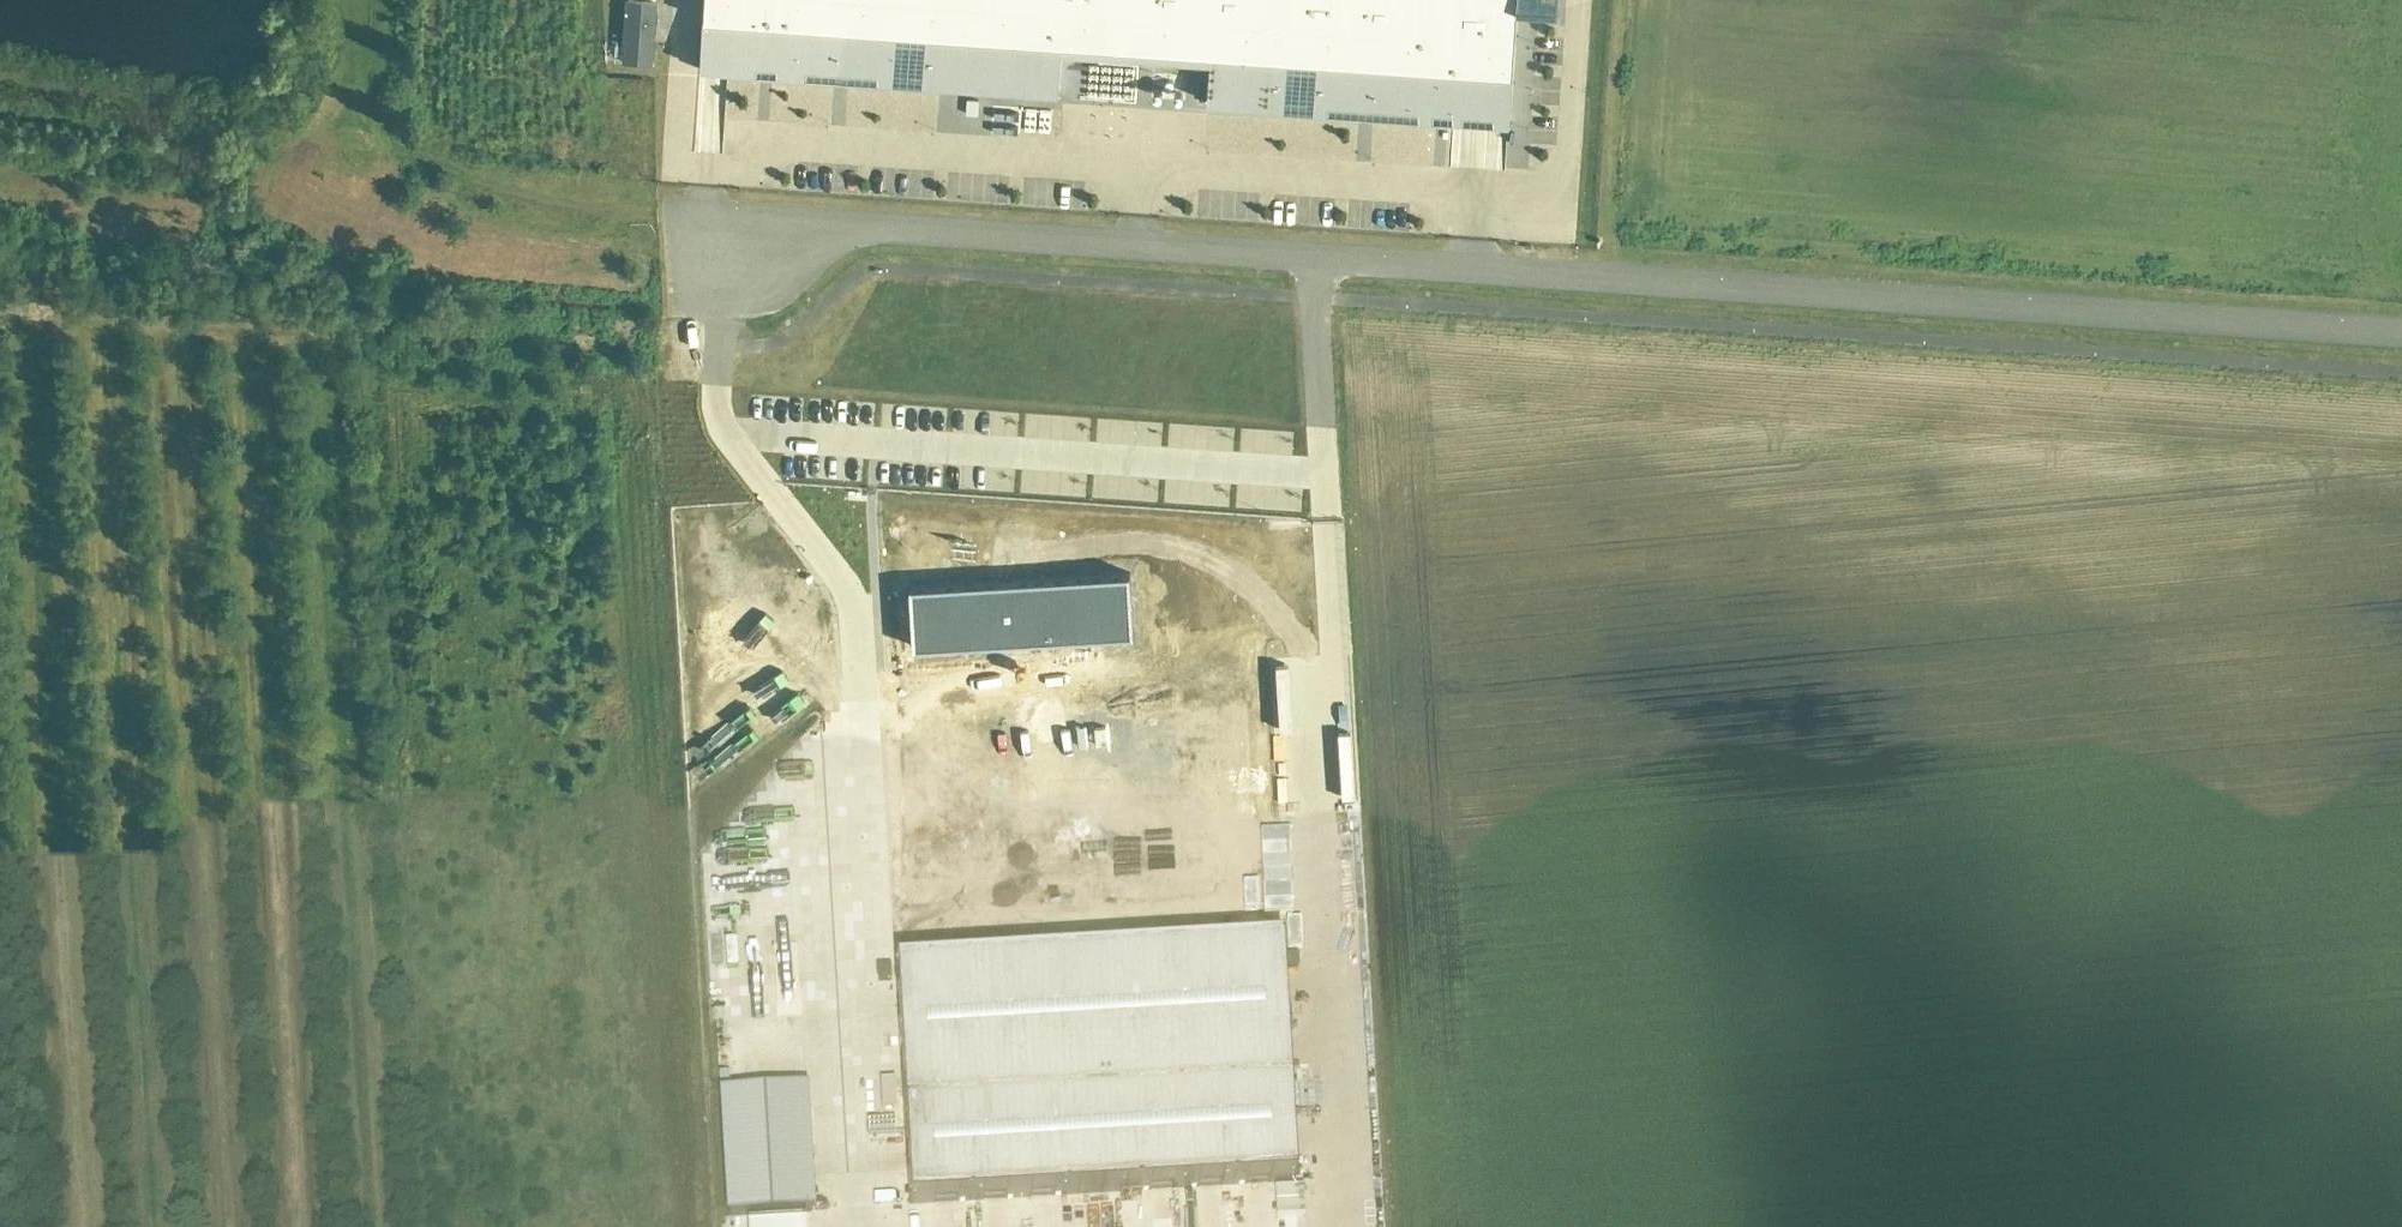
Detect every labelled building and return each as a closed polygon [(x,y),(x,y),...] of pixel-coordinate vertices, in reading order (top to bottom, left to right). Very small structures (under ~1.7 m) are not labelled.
[(651,61),(652,0),(620,0),(618,59),(651,61)] [(698,57),(1063,81),(1065,48),(1213,58),(1210,90),(1511,110),(1518,0),(702,0),(698,57)] [(1259,943),(875,961),(887,1196),(1276,1178),(1259,943)] [(799,1088),(710,1094),(716,1207),(806,1209),(799,1088)] [(740,1219),(740,1226),(800,1226),(799,1217),(740,1219)]
